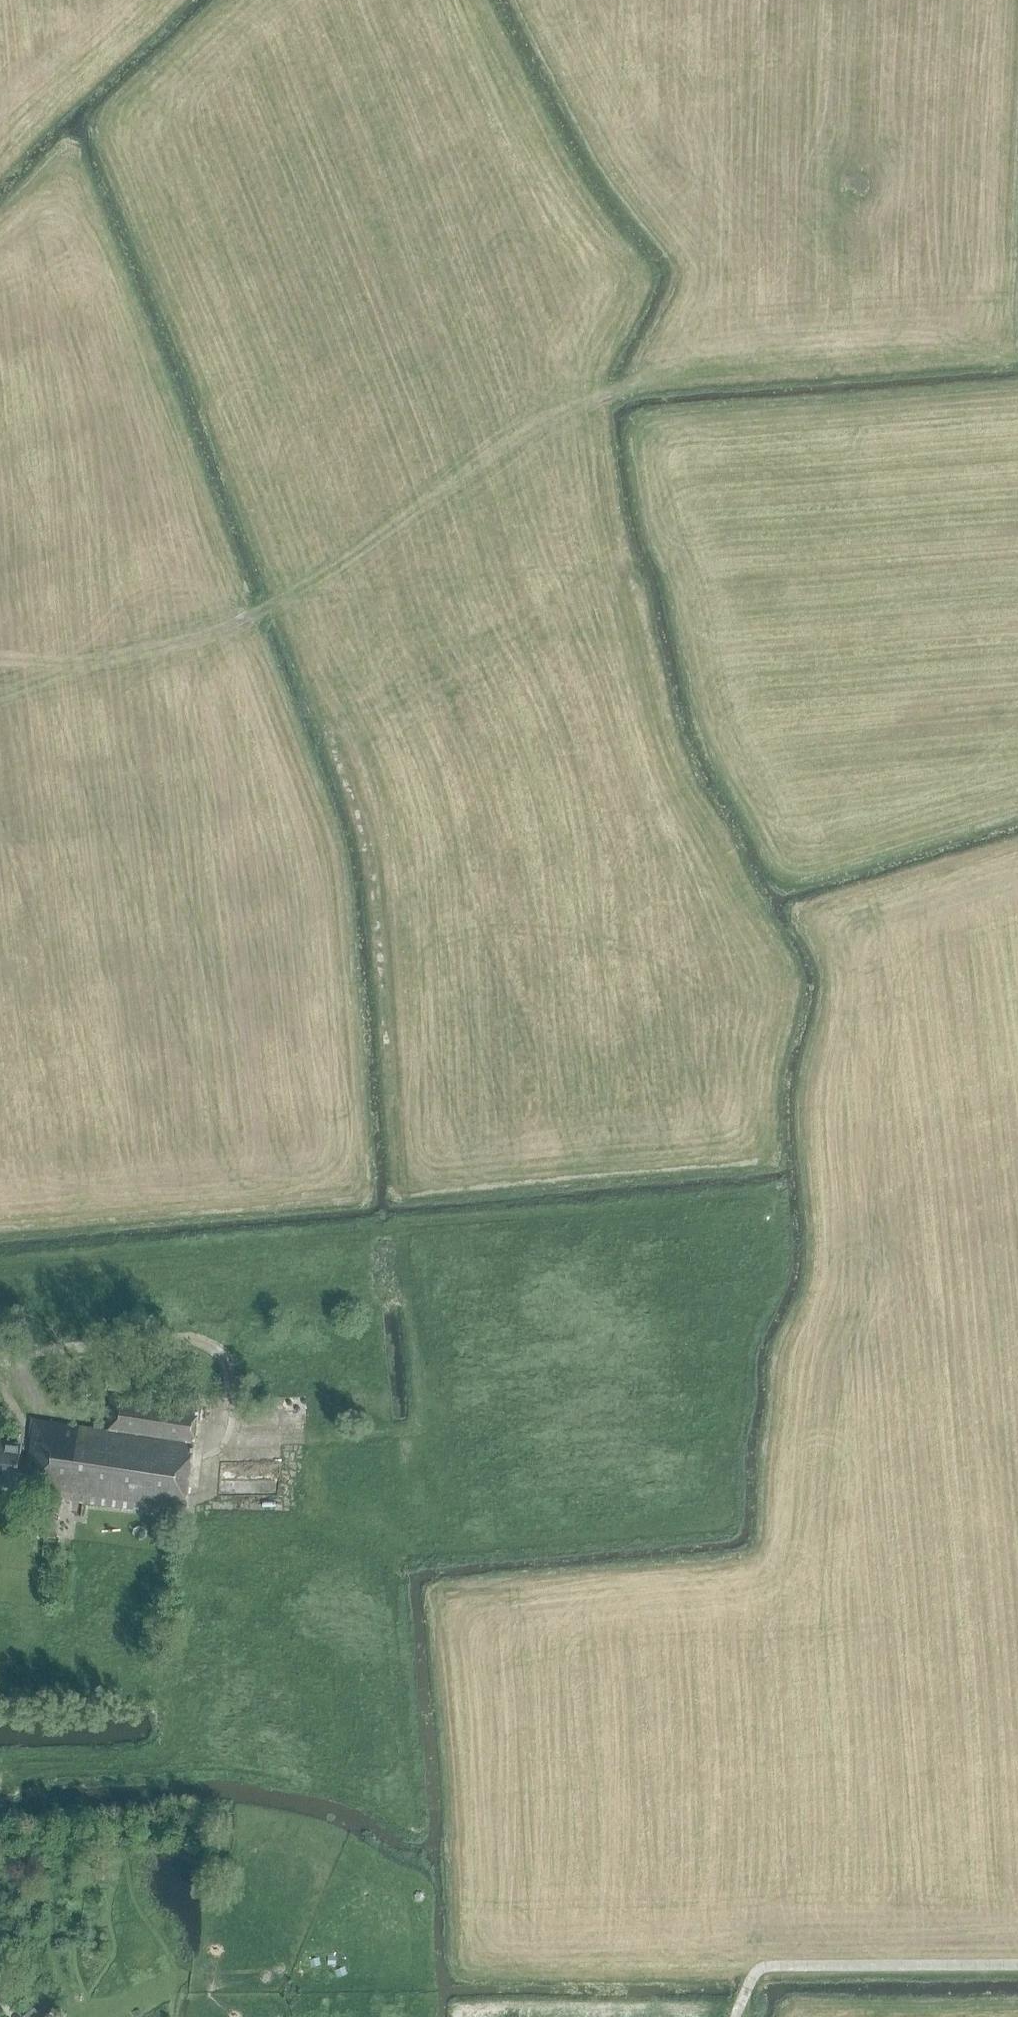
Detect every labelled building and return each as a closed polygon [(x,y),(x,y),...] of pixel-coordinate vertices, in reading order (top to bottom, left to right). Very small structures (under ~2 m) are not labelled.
[(175,1390),(173,1405),(109,1396),(104,1429),(30,1419),(25,1460),(18,1459),(20,1445),(0,1442),(0,1485),(15,1487),(15,1485),(41,1488),(40,1498),(185,1516),(200,1393),(175,1390)] [(34,2008),(22,2016),(23,2016),(41,2016),(34,2008)]
